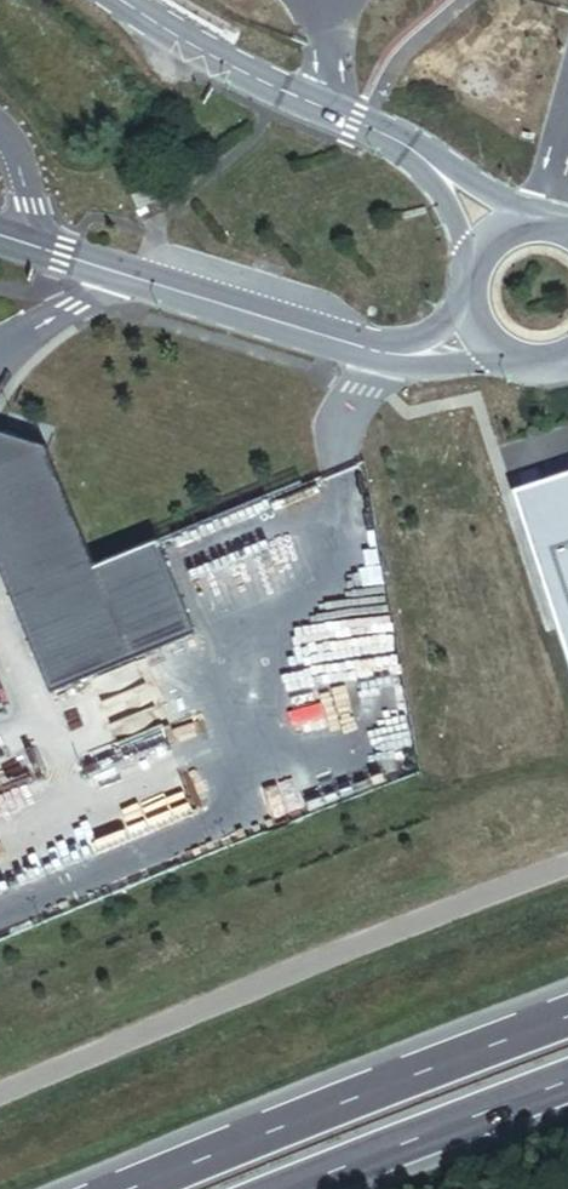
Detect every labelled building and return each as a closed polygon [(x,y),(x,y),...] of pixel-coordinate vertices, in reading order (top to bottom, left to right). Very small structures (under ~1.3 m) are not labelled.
[(0,435),(0,569),(52,695),(195,637),(158,546),(98,571),(48,451),(0,435)] [(518,502),(567,661),(567,485),(518,502)]
